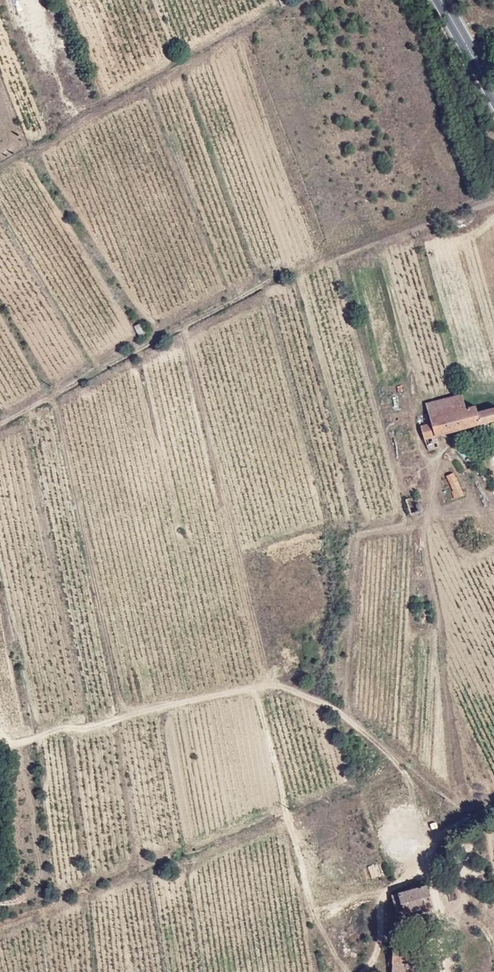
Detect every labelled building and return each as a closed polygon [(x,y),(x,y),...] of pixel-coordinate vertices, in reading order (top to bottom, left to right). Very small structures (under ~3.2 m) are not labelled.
[(134,326),(139,337),(146,334),(141,323),(134,326)] [(417,433),(430,429),(428,423),(493,398),(493,382),(473,390),(468,383),(457,387),(451,372),(416,385),(423,407),(411,411),(417,433)] [(445,475),(453,499),(461,496),(454,472),(445,475)] [(425,891),(421,874),(386,887),(381,888),(381,905),(425,891)]
